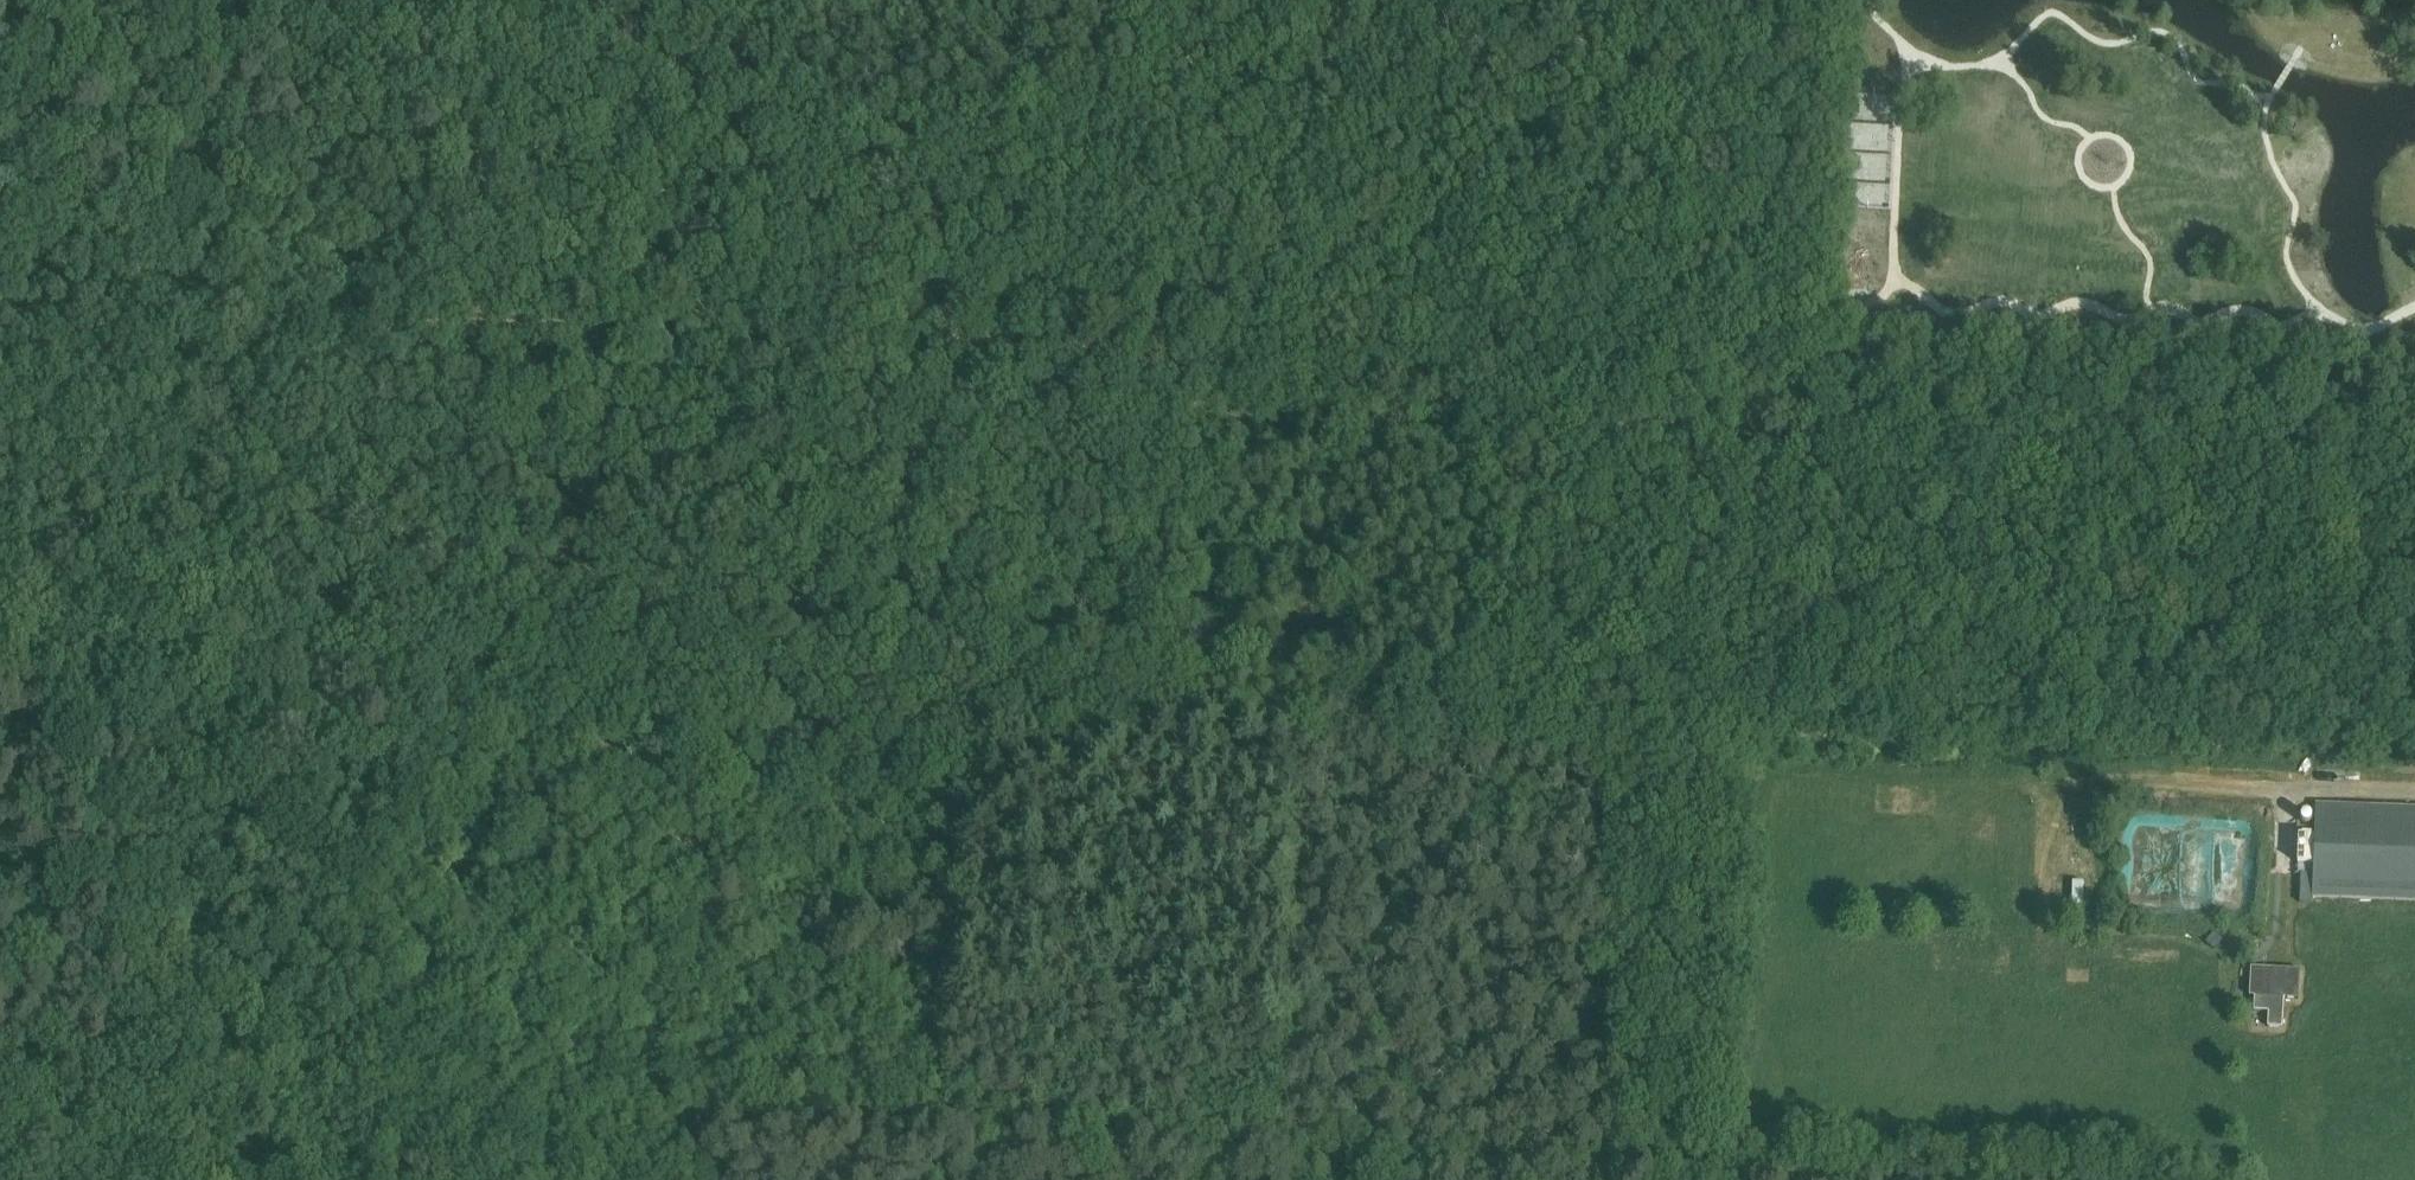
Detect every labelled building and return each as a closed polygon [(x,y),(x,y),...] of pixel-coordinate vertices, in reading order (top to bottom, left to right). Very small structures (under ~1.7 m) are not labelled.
[(2414,901),(2414,809),(2315,805),(2312,897),(2414,901)]
